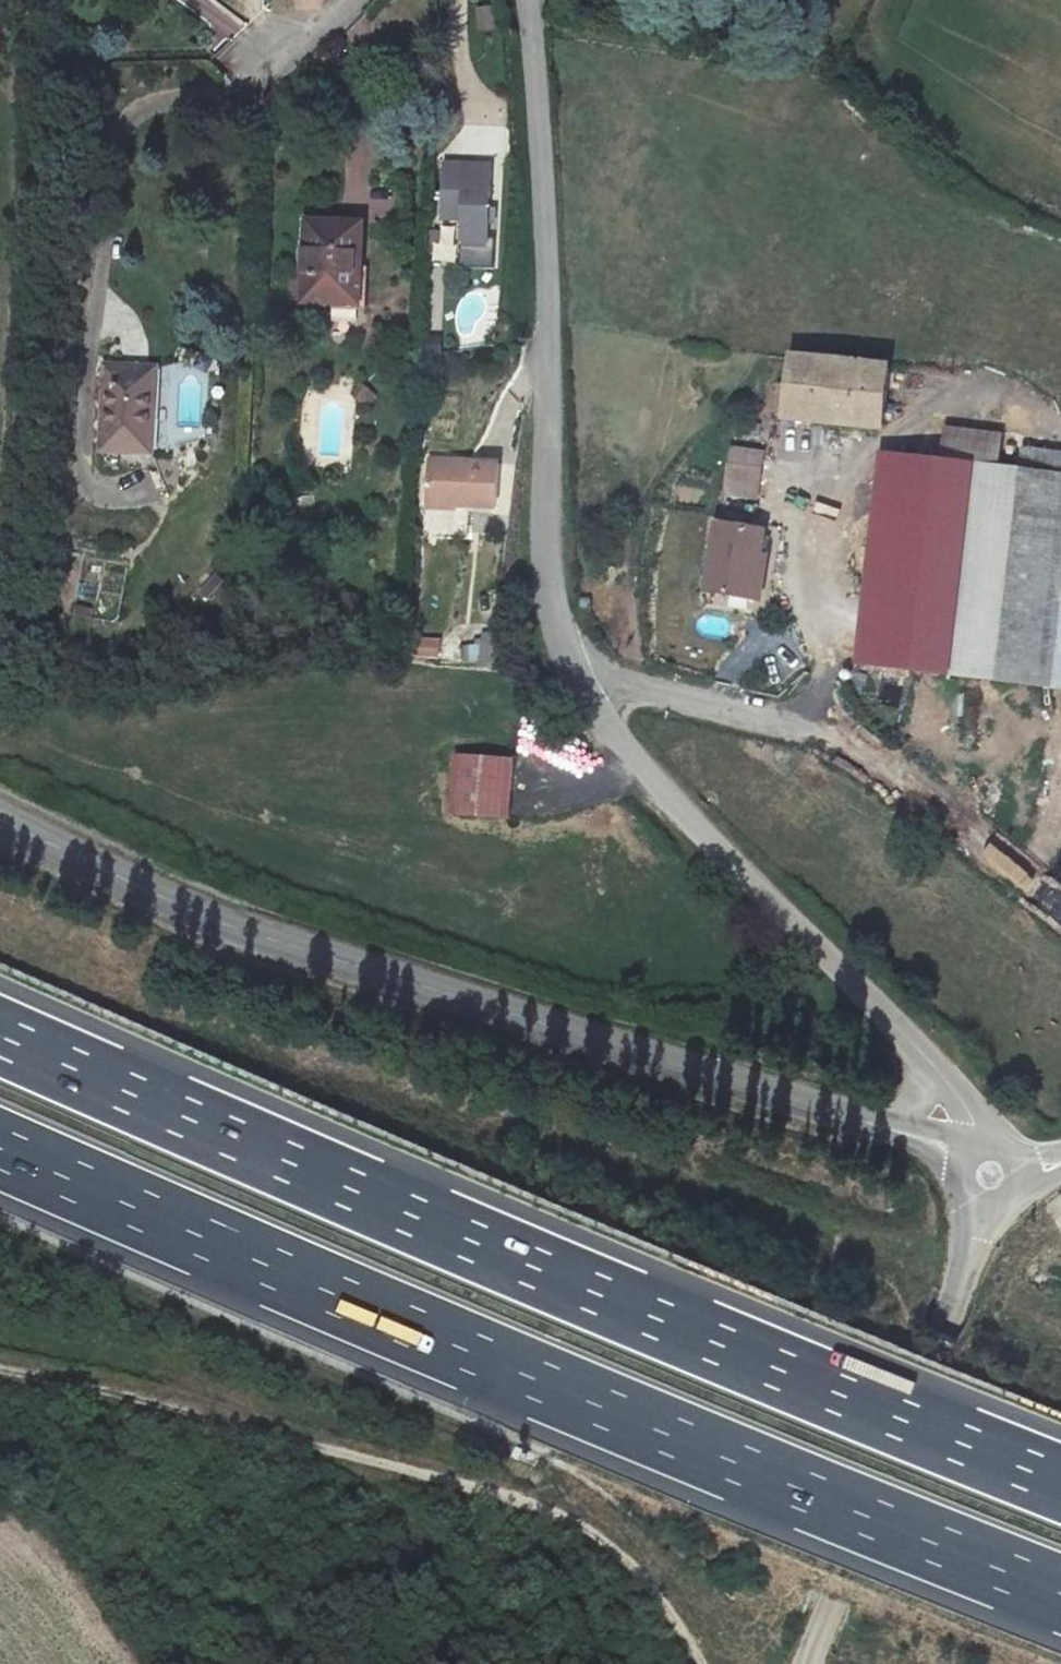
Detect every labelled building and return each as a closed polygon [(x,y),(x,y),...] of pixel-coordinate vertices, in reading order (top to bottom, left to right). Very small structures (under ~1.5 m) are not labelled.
[(245,20),(214,0),(185,0),(183,4),(234,37),(245,20)] [(298,12),(327,5),(325,0),(294,0),(298,12)] [(477,30),(494,28),(492,5),(475,7),(477,30)] [(346,197),(371,197),(371,141),(346,141),(346,197)] [(493,269),(496,201),(445,198),(444,229),(468,231),(466,268),(493,269)] [(355,300),(361,222),(306,218),(304,244),(299,243),(298,270),(302,271),(300,297),(355,300)] [(887,429),(895,368),(800,357),(793,416),(887,429)] [(156,372),(108,369),(101,451),(150,454),(156,372)] [(1012,475),(1016,452),(1018,441),(950,430),(945,465),(1012,475)] [(735,474),(766,476),(770,476),(774,449),(737,445),(735,454),(732,454),(730,473),(735,474)] [(1016,452),(1012,475),(1060,481),(1060,458),(1016,452)] [(432,459),(428,503),(501,508),(504,463),(432,459)] [(1012,475),(945,465),(914,671),(985,681),(1003,549),(1012,475)] [(765,491),(766,476),(735,474),(733,487),(765,491)] [(1012,475),(1003,549),(985,681),(1048,692),(1058,632),(1058,636),(1060,615),(1060,481),(1012,475)] [(771,513),(725,507),(713,588),(761,594),(771,513)] [(417,639),(416,658),(439,659),(439,639),(417,639)] [(463,641),(462,664),(487,664),(488,642),(463,641)] [(509,763),(445,755),(432,815),(500,826),(509,763)]
